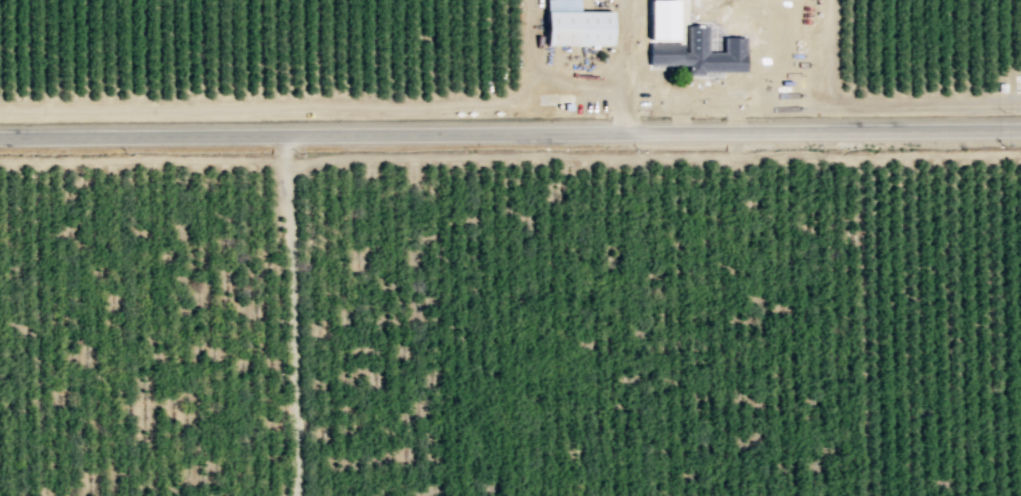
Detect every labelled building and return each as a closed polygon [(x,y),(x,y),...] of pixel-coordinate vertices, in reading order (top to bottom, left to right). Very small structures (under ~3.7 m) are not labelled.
[(580,12),(580,0),(548,0),(548,45),(614,46),(615,12),(580,12)] [(679,0),(650,1),(651,41),(680,39),(679,0)]
